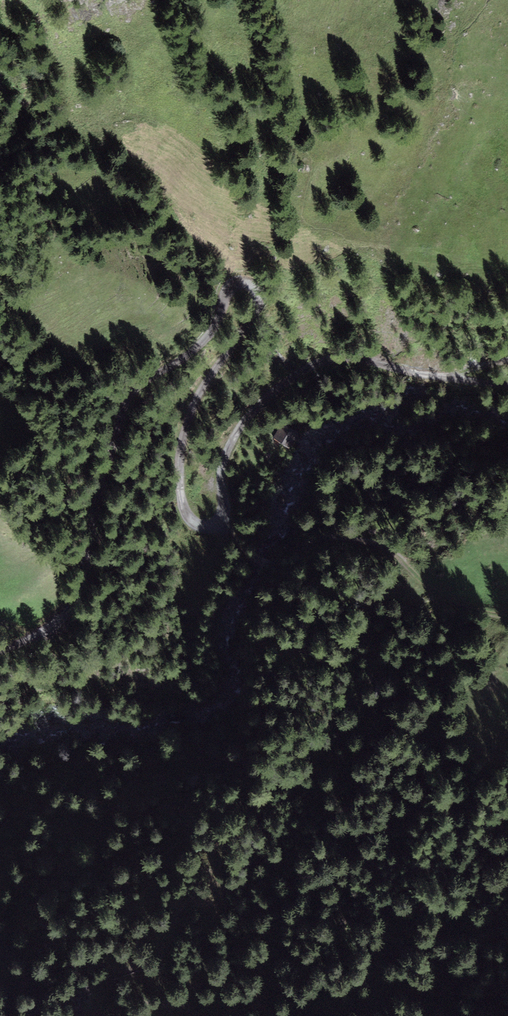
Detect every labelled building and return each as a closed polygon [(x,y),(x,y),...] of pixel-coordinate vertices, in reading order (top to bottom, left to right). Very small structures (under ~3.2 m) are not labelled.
[(300,432),(282,422),(273,437),(290,448),(300,432)]
